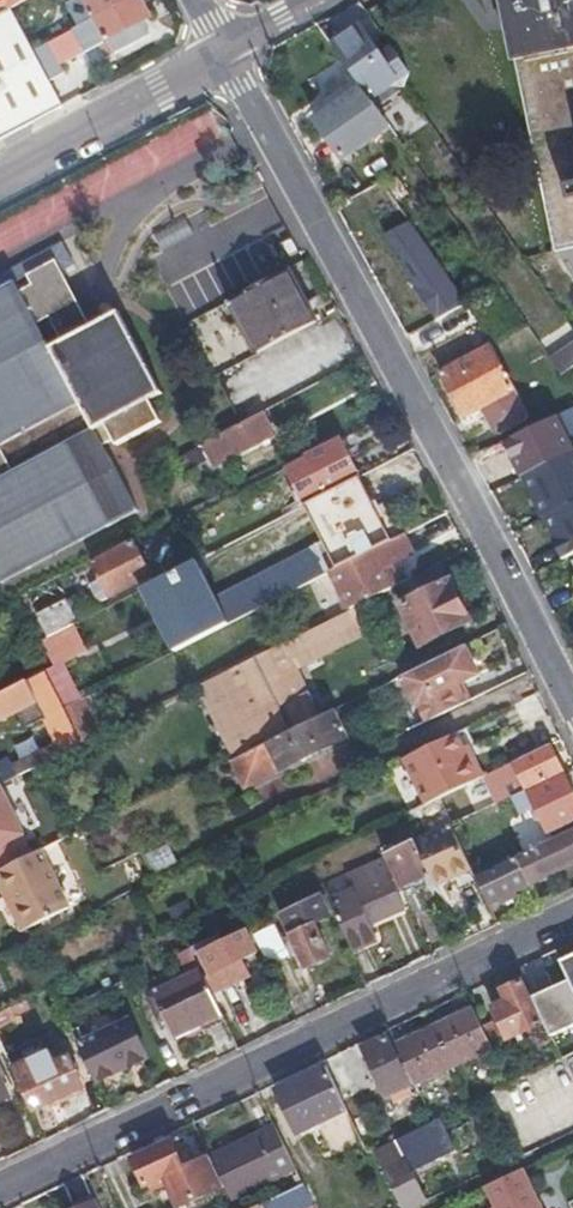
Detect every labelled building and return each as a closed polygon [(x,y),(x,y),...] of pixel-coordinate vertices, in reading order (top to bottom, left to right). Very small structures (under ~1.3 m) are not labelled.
[(2,14),(11,10),(29,0),(0,0),(0,11),(2,14)] [(63,3),(76,27),(128,0),(71,0),(63,3)] [(141,0),(128,0),(76,27),(69,31),(81,54),(106,42),(113,56),(147,39),(140,23),(150,18),(141,0)] [(550,249),(572,245),(572,0),(497,0),(550,249)] [(60,108),(47,83),(31,50),(11,10),(2,14),(0,15),(0,140),(60,108)] [(358,26),(329,45),(360,89),(368,101),(385,89),(405,90),(408,76),(391,51),(379,59),(358,26)] [(31,50),(47,83),(64,73),(47,42),(31,50)] [(368,101),(360,89),(313,119),(340,157),(386,127),(368,101)] [(82,210),(223,139),(209,110),(67,181),(82,210)] [(461,301),(409,216),(383,232),(432,318),(461,301)] [(49,260),(55,271),(72,262),(60,240),(0,273),(0,287),(49,260)] [(297,254),(290,242),(283,247),(289,258),(297,254)] [(192,276),(207,304),(255,278),(240,250),(192,276)] [(63,285),(55,271),(49,260),(0,287),(0,582),(1,583),(135,505),(101,442),(111,436),(115,440),(157,415),(146,393),(159,385),(114,306),(84,322),(72,330),(52,293),(63,285)] [(304,294),(291,268),(232,299),(259,351),(318,321),(304,294)] [(69,295),(63,285),(52,293),(72,330),(84,322),(69,295)] [(572,363),(572,339),(546,357),(557,372),(572,363)] [(488,346),(441,371),(464,414),(511,389),(488,346)] [(558,414),(501,438),(519,475),(572,450),(572,439),(558,414)] [(266,438),(253,416),(241,422),(195,447),(208,471),(266,438)] [(358,476),(340,440),(285,469),(305,504),(358,476)] [(189,450),(174,457),(181,472),(197,465),(189,450)] [(519,475),(539,515),(572,498),(572,450),(519,475)] [(335,568),(402,534),(385,501),(374,507),(365,492),(358,494),(355,487),(330,500),(333,505),(310,518),(335,568)] [(539,515),(562,559),(572,554),(572,498),(539,515)] [(412,552),(402,534),(335,568),(322,575),(326,583),(334,579),(350,609),(363,603),(372,598),(391,589),(381,567),(412,552)] [(149,575),(131,539),(90,560),(99,577),(88,582),(97,602),(149,575)] [(224,587),(210,556),(142,587),(172,652),(323,584),(308,550),(224,587)] [(172,572),(189,563),(185,554),(168,563),(172,572)] [(166,575),(172,572),(168,563),(162,567),(166,575)] [(470,623),(439,565),(407,581),(415,597),(400,605),(421,646),(470,623)] [(370,616),(363,603),(350,609),(280,645),(285,657),(370,616)] [(36,617),(46,637),(62,629),(52,610),(36,617)] [(477,676),(463,646),(402,676),(425,724),(466,705),(457,686),(477,676)] [(196,687),(233,760),(318,718),(306,693),(278,706),(253,658),(228,671),(196,687)] [(46,762),(79,745),(61,708),(41,671),(25,679),(54,743),(41,748),(46,762)] [(366,717),(356,699),(338,708),(344,722),(347,726),(366,717)] [(337,726),(344,722),(338,708),(318,718),(233,760),(229,761),(242,788),(344,739),(337,726)] [(457,734),(405,759),(428,804),(483,777),(471,753),(467,753),(457,734)] [(561,773),(548,746),(512,763),(526,790),(561,773)] [(512,763),(485,776),(498,803),(512,796),(526,790),(512,763)] [(561,773),(526,790),(512,796),(520,813),(529,810),(538,829),(543,826),(546,833),(548,831),(572,820),(572,798),(561,773)] [(0,797),(0,844),(19,835),(0,797)] [(548,831),(552,840),(572,830),(572,820),(548,831)] [(477,876),(454,824),(415,843),(429,871),(434,882),(452,875),(456,885),(458,889),(478,880),(477,876)] [(552,840),(515,858),(527,884),(572,862),(572,830),(552,840)] [(429,871),(415,843),(386,856),(393,872),(400,887),(429,871)] [(10,916),(56,894),(35,853),(0,870),(0,880),(10,900),(7,910),(10,916)] [(356,894),(329,907),(349,950),(373,938),(366,924),(404,907),(396,890),(393,891),(386,875),(393,872),(386,856),(346,875),(356,894)] [(527,884),(515,858),(477,876),(478,880),(487,901),(498,898),(500,903),(515,897),(513,890),(527,884)] [(452,875),(434,882),(439,893),(456,885),(452,875)] [(7,910),(10,900),(0,880),(0,897),(7,910)] [(56,894),(10,916),(18,933),(65,910),(56,894)] [(318,896),(281,914),(305,968),(328,958),(313,925),(329,917),(318,896)] [(274,928),(256,937),(270,966),(288,957),(274,928)] [(219,935),(190,949),(192,955),(199,952),(211,974),(207,976),(211,984),(208,986),(218,1007),(256,989),(249,973),(262,966),(244,929),(222,941),(219,935)] [(190,949),(179,954),(185,966),(195,961),(192,955),(190,949)] [(550,1039),(572,1028),(572,952),(555,961),(566,981),(532,998),(540,1016),(550,1039)] [(208,986),(200,971),(152,994),(155,1001),(150,1004),(161,1030),(167,1027),(172,1037),(221,1014),(218,1007),(208,986)] [(491,1009),(506,1042),(523,1035),(521,1029),(538,1020),(521,980),(499,990),(505,1003),(491,1009)] [(17,1019),(11,1006),(0,1011),(0,1027),(17,1019)] [(432,1025),(451,1065),(486,1048),(489,1047),(487,1043),(481,1028),(471,1007),(432,1025)] [(127,1021),(82,1043),(99,1077),(143,1055),(127,1021)] [(412,1083),(451,1065),(432,1025),(394,1043),(412,1083)] [(489,1025),(481,1028),(487,1043),(497,1040),(489,1025)] [(385,1038),(363,1049),(382,1090),(405,1079),(385,1038)] [(19,1053),(7,1059),(30,1109),(81,1087),(69,1059),(53,1066),(51,1060),(33,1068),(35,1073),(29,1076),(19,1053)] [(6,1098),(2,1089),(9,1087),(0,1067),(0,1101),(6,1098)] [(348,1164),(366,1155),(364,1151),(324,1067),(274,1091),(295,1136),(327,1120),(348,1164)] [(423,1200),(408,1169),(451,1148),(436,1117),(434,1118),(429,1120),(370,1148),(399,1207),(407,1207),(423,1200)] [(273,1124),(209,1156),(222,1185),(229,1198),(293,1166),(273,1124)] [(209,1156),(196,1162),(186,1143),(179,1146),(176,1138),(132,1160),(149,1193),(163,1186),(175,1207),(222,1185),(209,1156)] [(522,1168),(484,1187),(494,1207),(540,1207),(522,1168)] [(264,1207),(305,1207),(311,1205),(311,1204),(302,1182),(261,1202),(264,1207)] [(59,1207),(97,1207),(89,1193),(59,1207)]
